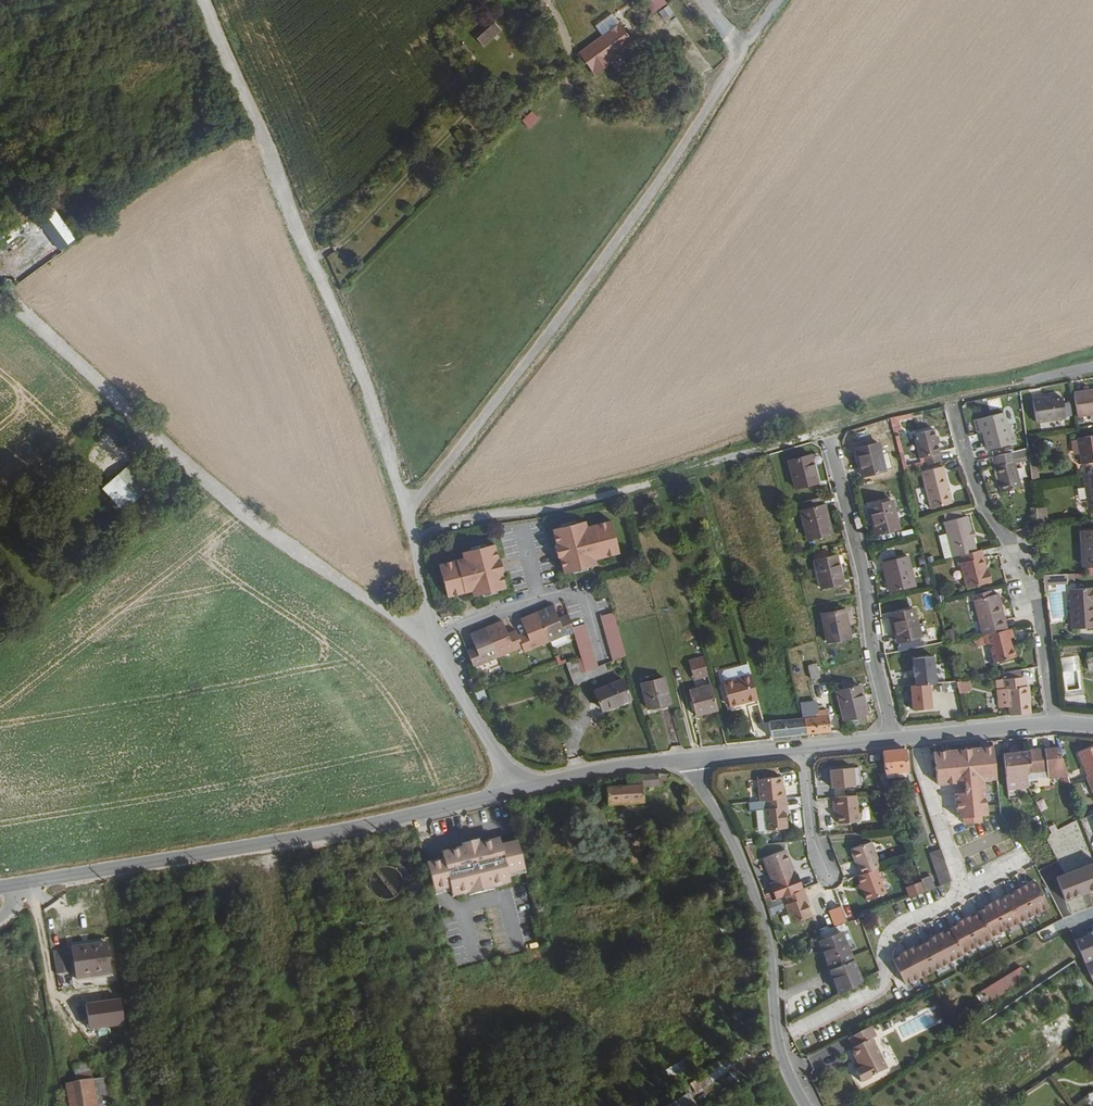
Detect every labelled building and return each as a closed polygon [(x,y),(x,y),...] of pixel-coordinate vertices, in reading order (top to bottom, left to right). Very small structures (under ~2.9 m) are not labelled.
[(667,3),(665,0),(649,0),(656,11),(667,3)] [(658,11),(664,21),(674,15),(668,5),(658,11)] [(484,47),(502,31),(494,22),(476,39),(484,47)] [(615,26),(574,55),(590,76),(607,65),(604,61),(628,44),(615,26)] [(531,111),(522,121),(530,129),(539,119),(531,111)] [(41,239),(52,255),(66,244),(45,216),(32,226),(35,231),(41,239)] [(35,244),(41,239),(35,231),(29,236),(35,244)] [(1075,388),(1078,411),(1092,409),(1092,390),(1083,391),(1083,387),(1075,388)] [(1045,392),(1027,395),(1029,417),(1059,413),(1056,393),(1045,395),(1045,392)] [(986,448),(1012,442),(1009,431),(1007,422),(1006,423),(1002,411),(974,418),(977,431),(982,430),(986,448)] [(110,425),(105,430),(114,441),(120,436),(110,425)] [(923,454),(925,461),(941,458),(933,426),(914,431),(920,454),(923,454)] [(1078,435),(1082,460),(1092,458),(1092,432),(1078,435)] [(859,469),(881,464),(875,437),(853,442),(859,469)] [(791,482),(814,475),(808,449),(784,454),(791,482)] [(1011,449),(991,454),(999,490),(1020,485),(1011,449)] [(948,468),(959,466),(957,459),(947,461),(948,468)] [(133,461),(103,488),(123,511),(153,484),(133,461)] [(929,505),(951,500),(943,464),(921,468),(929,505)] [(1083,472),(1090,507),(1092,507),(1092,470),(1083,472)] [(800,503),(797,504),(804,532),(826,527),(819,498),(818,499),(817,491),(798,496),(800,503)] [(866,499),(872,528),(895,522),(888,494),(866,499)] [(1030,506),(1032,523),(1042,521),(1040,505),(1030,506)] [(945,529),(951,552),(959,550),(973,547),(970,533),(969,527),(966,512),(942,518),(945,529)] [(560,553),(558,554),(562,570),(594,562),(593,557),(617,551),(609,519),(585,525),(584,519),(552,527),(555,543),(558,543),(560,553)] [(1092,563),(1092,528),(1079,529),(1082,564),(1092,563)] [(937,531),(942,554),(951,552),(945,529),(937,531)] [(495,557),(498,557),(494,540),(462,549),(463,554),(440,560),(447,591),(471,586),(473,591),(504,583),(500,567),(498,568),(495,557)] [(808,547),(809,555),(825,551),(823,543),(808,547)] [(982,561),(979,546),(973,547),(959,550),(960,557),(957,558),(964,583),(988,577),(985,566),(982,566),(982,561)] [(825,551),(809,555),(816,582),(838,577),(831,549),(825,551)] [(878,557),(885,584),(910,578),(903,551),(878,557)] [(1064,572),(1040,574),(1042,588),(1047,587),(1046,583),(1065,581),(1064,572)] [(1068,625),(1092,624),(1090,601),(1092,601),(1092,585),(1065,587),(1068,625)] [(988,586),(968,590),(970,595),(989,590),(988,586)] [(970,595),(979,632),(1004,625),(994,588),(989,590),(970,595)] [(817,607),(822,635),(845,631),(840,603),(817,607)] [(893,636),(915,630),(909,603),(886,608),(893,636)] [(524,648),(572,630),(570,622),(568,615),(557,620),(555,616),(551,604),(520,615),(525,627),(527,631),(519,635),(517,631),(517,630),(508,633),(507,629),(502,616),(471,629),(475,641),(477,645),(469,648),(474,662),(522,644),(524,648)] [(450,616),(450,606),(439,606),(440,617),(450,616)] [(600,615),(610,658),(623,653),(612,611),(600,615)] [(584,660),(587,667),(595,664),(584,619),(570,622),(572,630),(580,660),(584,660)] [(1004,625),(979,632),(982,640),(986,640),(991,659),(1010,653),(1006,635),(1010,633),(1008,625),(1004,625)] [(703,658),(700,649),(687,652),(689,662),(703,658)] [(926,680),(933,680),(931,653),(911,655),(911,663),(910,663),(911,674),(912,673),(913,681),(926,680)] [(1085,662),(1092,662),(1092,653),(1085,653),(1085,662)] [(813,655),(804,658),(807,672),(816,670),(813,655)] [(703,658),(689,662),(691,670),(705,667),(703,658)] [(587,667),(590,674),(608,667),(605,660),(595,664),(587,667)] [(579,661),(567,663),(574,681),(590,674),(587,667),(583,669),(579,661)] [(1003,678),(1018,677),(1018,665),(1003,667),(1003,678)] [(753,693),(746,667),(719,674),(725,697),(742,693),(742,695),(753,693)] [(644,698),(667,692),(661,668),(638,674),(644,698)] [(472,684),(477,681),(473,673),(468,675),(472,684)] [(953,677),(956,688),(967,686),(965,674),(953,677)] [(595,687),(602,706),(631,694),(623,676),(595,687)] [(692,706),(713,701),(707,676),(686,681),(692,706)] [(1005,705),(1005,714),(1026,713),(1024,685),(1022,686),(1021,677),(1018,677),(1003,678),(1001,678),(1001,686),(993,688),(995,706),(1005,705)] [(992,679),(993,688),(1001,686),(1001,678),(992,679)] [(830,685),(837,713),(858,708),(850,680),(830,685)] [(928,705),(926,680),(913,681),(907,682),(909,706),(928,705)] [(484,690),(475,693),(478,702),(487,698),(484,690)] [(811,710),(800,711),(801,727),(826,725),(823,704),(810,705),(811,710)] [(800,711),(778,713),(781,729),(801,727),(800,711)] [(781,729),(778,713),(765,714),(767,730),(781,729)] [(1092,771),(1092,744),(1074,751),(1084,774),(1092,771)] [(992,777),(988,745),(961,747),(929,750),(933,782),(957,780),(957,790),(950,791),(953,814),(981,812),(978,778),(992,777)] [(879,747),(880,758),(881,766),(891,765),(903,764),(901,746),(887,747),(879,747)] [(1052,747),(1024,750),(1025,761),(1021,761),(1021,771),(1043,769),(1044,776),(1054,775),(1052,747)] [(1025,761),(1024,750),(999,751),(1002,787),(1023,785),(1022,778),(1021,771),(1021,761),(1025,761)] [(850,763),(826,765),(828,784),(851,782),(850,763)] [(891,765),(881,766),(883,773),(891,772),(891,765)] [(652,768),(622,771),(622,782),(601,784),(601,801),(637,798),(637,782),(653,780),(652,768)] [(1021,771),(1022,778),(1044,776),(1043,769),(1021,771)] [(1084,774),(1082,775),(1092,798),(1092,797),(1092,771),(1084,774)] [(755,775),(757,796),(765,795),(783,793),(782,785),(780,785),(779,772),(755,775)] [(683,800),(693,794),(684,783),(680,786),(678,791),(683,800)] [(852,792),(829,793),(829,802),(833,801),(833,810),(834,819),(854,818),(852,792)] [(783,793),(765,795),(766,803),(762,803),(765,825),(785,823),(783,809),(783,805),(785,805),(783,793)] [(687,816),(702,806),(693,794),(683,800),(680,802),(687,816)] [(786,798),(788,809),(801,806),(799,796),(786,798)] [(507,871),(524,867),(515,835),(501,839),(500,833),(479,837),(465,841),(443,845),(445,855),(429,859),(435,888),(451,884),(453,893),(493,885),(493,884),(509,880),(507,871)] [(857,870),(874,865),(878,864),(871,838),(850,844),(857,870)] [(758,853),(768,878),(792,869),(782,844),(758,853)] [(948,884),(938,852),(928,856),(938,887),(948,884)] [(361,885),(361,890),(366,898),(372,904),(378,907),(384,907),(392,906),(400,903),(406,894),(409,888),(409,878),(406,871),(402,865),(395,860),(388,859),(379,860),(373,862),(367,866),(364,870),(362,877),(361,881),(361,885)] [(1062,903),(1092,890),(1092,866),(1092,864),(1053,880),(1062,903)] [(857,870),(854,871),(864,896),(883,890),(874,865),(857,870)] [(800,883),(794,868),(792,869),(768,878),(766,879),(772,894),(782,890),(799,884),(800,883)] [(927,877),(918,880),(921,893),(931,889),(927,877)] [(1042,903),(1030,879),(1021,883),(1020,880),(1008,887),(1010,889),(993,897),(992,895),(980,901),(981,903),(972,908),(974,912),(966,916),(965,913),(953,919),(954,923),(947,926),(948,929),(940,933),(939,931),(926,937),(928,940),(913,947),(912,944),(899,951),(900,953),(892,958),(904,982),(960,953),(959,950),(986,936),(985,933),(1042,903)] [(799,884),(782,890),(785,899),(782,900),(789,919),(808,912),(803,900),(802,897),(804,896),(799,884)] [(1046,939),(1065,929),(1060,920),(1042,930),(1046,939)] [(832,922),(814,928),(818,939),(836,931),(832,922)] [(1080,954),(1084,961),(1092,956),(1092,928),(1084,932),(1085,935),(1075,941),(1080,954)] [(836,931),(818,939),(829,965),(851,957),(840,930),(836,931)] [(109,941),(77,946),(83,980),(114,974),(109,941)] [(72,952),(59,954),(64,977),(77,974),(72,952)] [(829,965),(831,972),(853,963),(851,957),(829,965)] [(831,972),(839,990),(859,979),(853,963),(831,972)] [(1018,964),(979,989),(986,999),(1025,975),(1018,964)] [(125,1018),(99,1022),(101,1036),(128,1032),(125,1018)] [(851,1080),(877,1068),(876,1066),(863,1039),(867,1037),(862,1026),(840,1036),(845,1047),(842,1048),(851,1067),(846,1070),(851,1080)] [(685,1059),(664,1069),(668,1077),(689,1067),(685,1059)] [(86,1085),(103,1082),(100,1066),(83,1069),(86,1085)] [(107,1105),(124,1105),(119,1079),(103,1082),(107,1105)] [(71,1105),(107,1105),(103,1082),(86,1085),(68,1089),(71,1105)] [(670,1105),(693,1105),(687,1096),(670,1105)]
